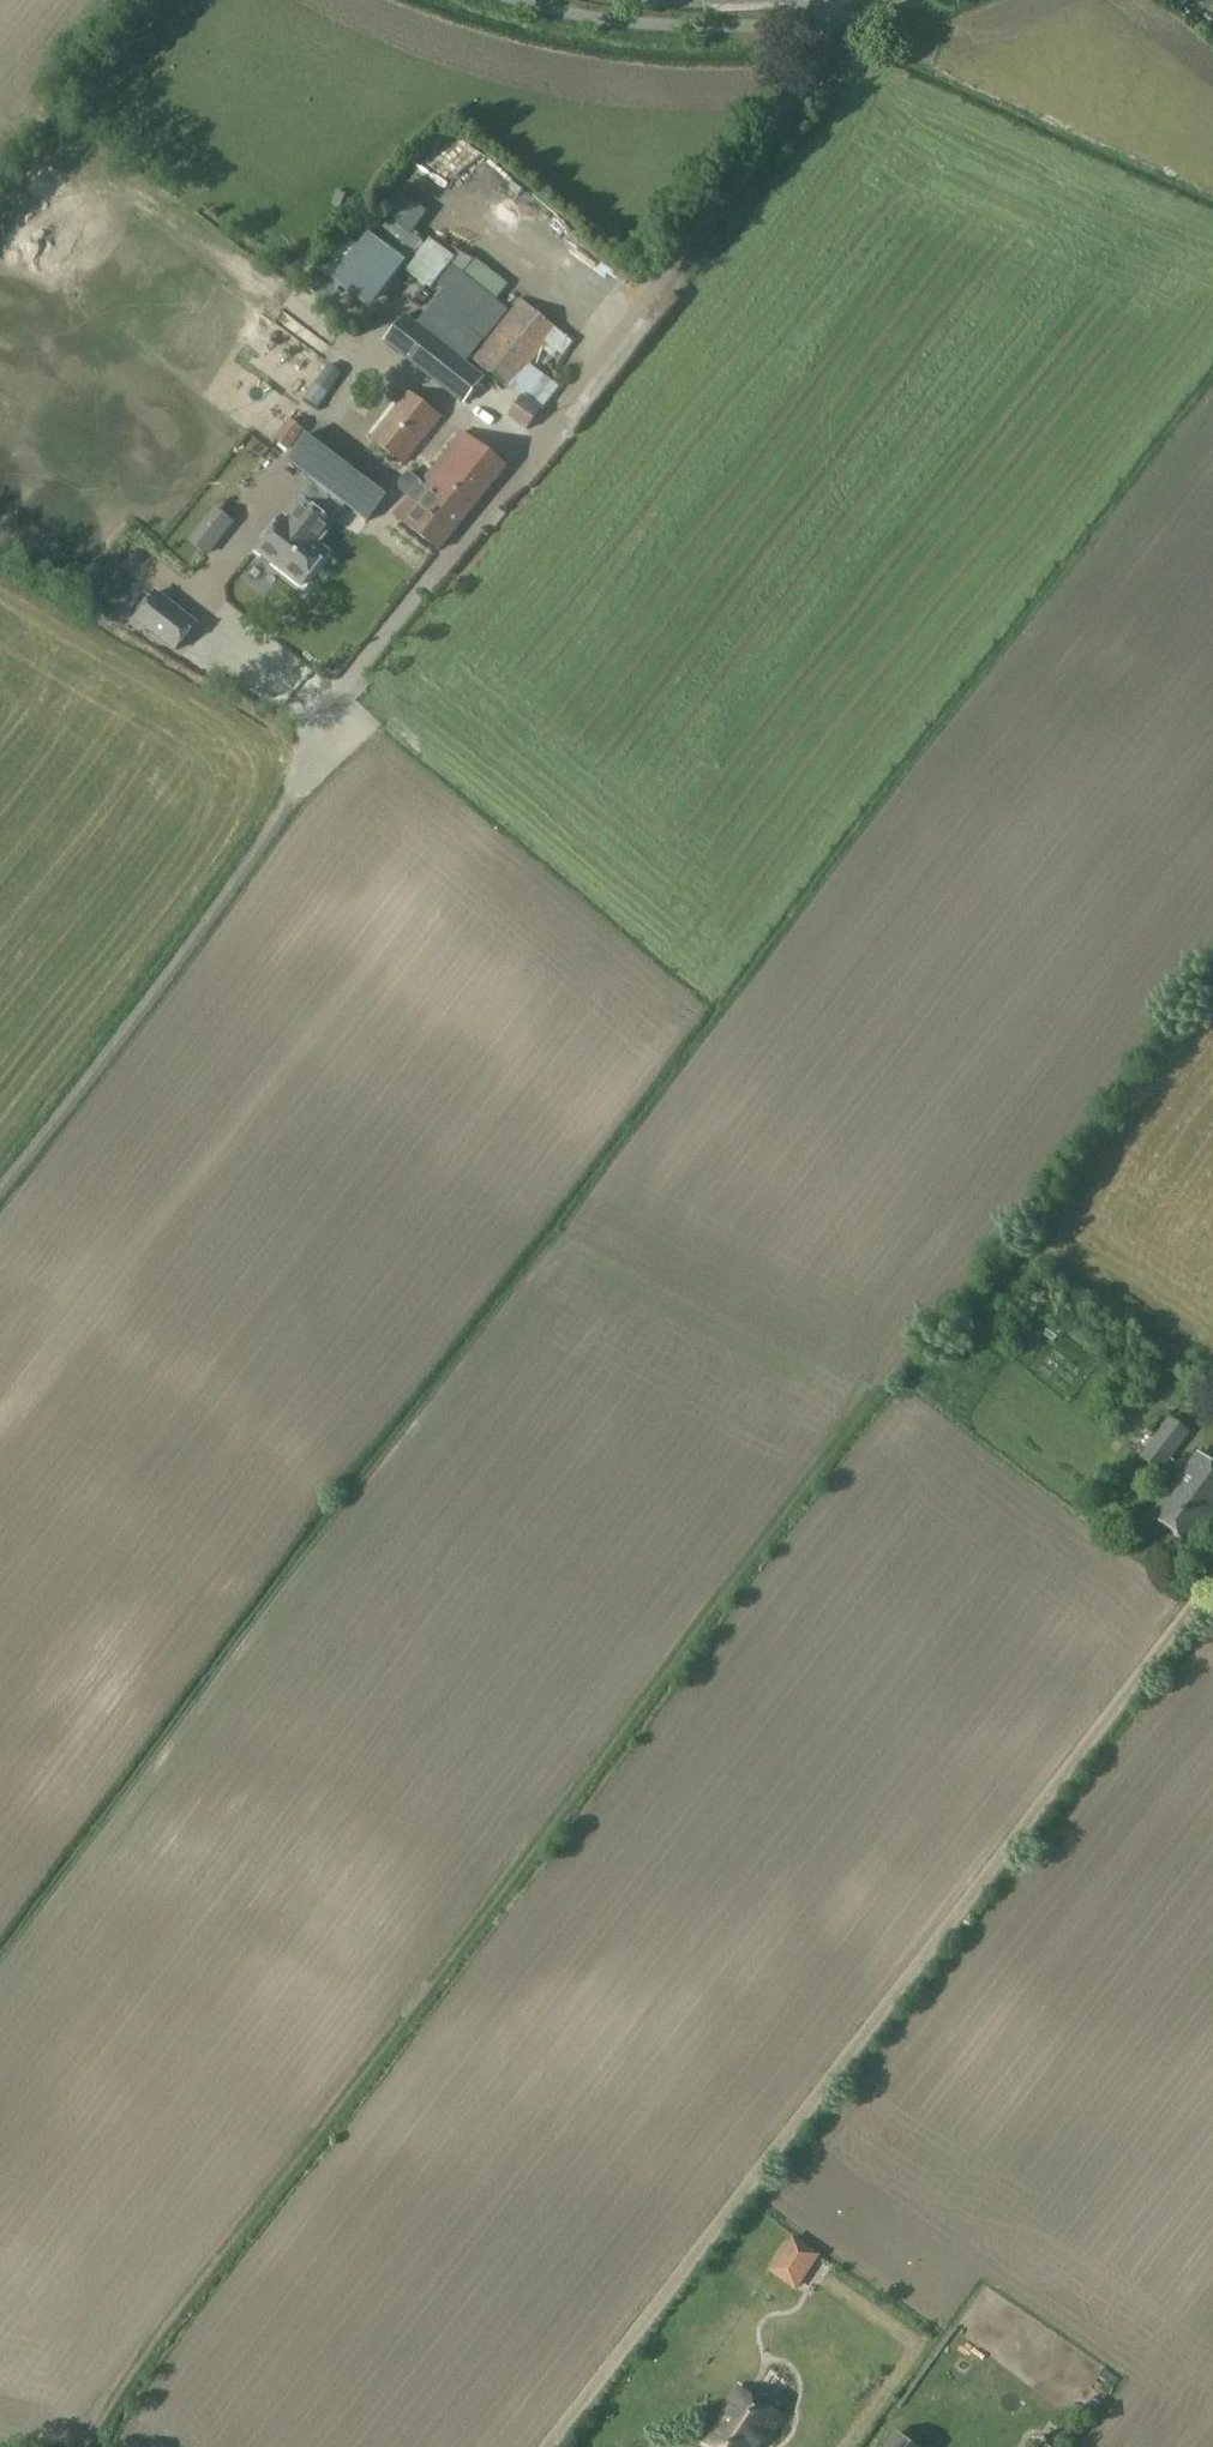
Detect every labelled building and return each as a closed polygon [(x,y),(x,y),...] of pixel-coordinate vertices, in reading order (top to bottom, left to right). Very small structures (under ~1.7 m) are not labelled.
[(431,240),(408,268),(431,286),(453,258),(431,240)] [(516,299),(472,355),(510,386),(555,330),(516,299)] [(485,377),(466,362),(406,314),(385,341),(464,404),(485,377)] [(402,464),(440,416),(410,391),(371,439),(402,464)] [(505,399),(499,420),(524,428),(530,407),(505,399)] [(288,418),(274,439),(290,450),(304,429),(288,418)] [(463,431),(421,482),(408,471),(399,484),(408,498),(392,515),(438,552),(507,467),(463,431)] [(313,436),(311,435),(290,462),(309,475),(313,470),(361,510),(359,513),(372,523),(385,509),(372,498),(379,489),(313,436)] [(279,487),(295,471),(287,463),(271,479),(279,487)] [(215,508),(190,539),(208,554),(233,523),(215,508)] [(299,518),(281,544),(324,579),(344,552),(333,543),(342,532),(320,513),(310,526),(299,518)] [(157,592),(136,619),(175,651),(197,624),(157,592)] [(1162,1469),(1190,1430),(1172,1417),(1144,1455),(1162,1469)] [(1143,1453),(1157,1430),(1147,1424),(1134,1447),(1143,1453)] [(1212,1520),(1212,1465),(1197,1453),(1151,1514),(1193,1547),(1212,1520)] [(793,2238),(771,2271),(791,2284),(813,2251),(793,2238)] [(1091,2396),(1082,2407),(1090,2413),(1098,2402),(1091,2396)] [(721,2426),(751,2446),(761,2446),(765,2442),(768,2444),(774,2436),(733,2407),(721,2426)] [(884,2446),(929,2446),(899,2425),(884,2446)]
